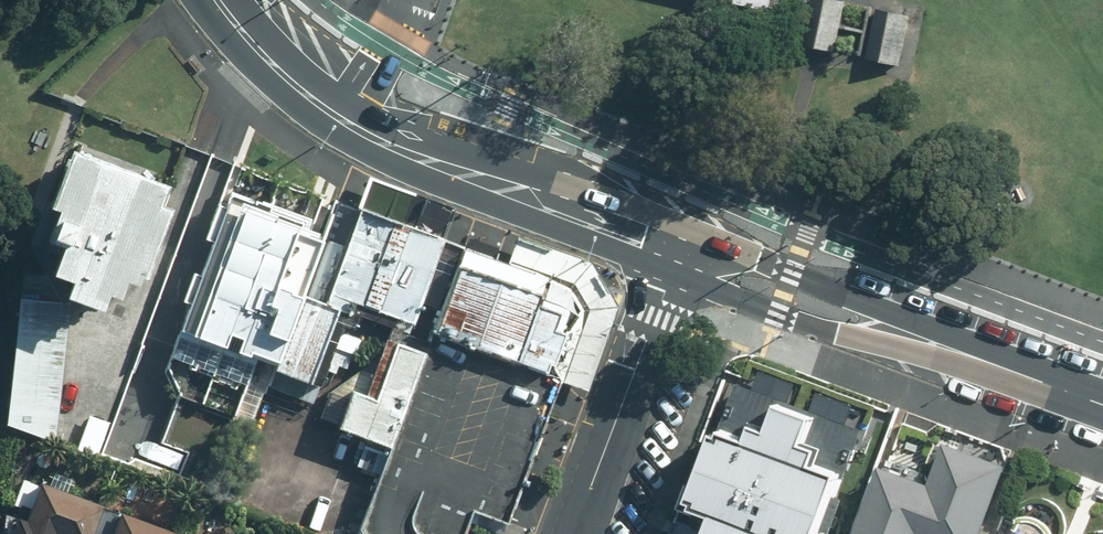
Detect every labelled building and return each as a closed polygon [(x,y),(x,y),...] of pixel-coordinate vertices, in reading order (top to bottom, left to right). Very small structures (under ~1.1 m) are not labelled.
[(849,0),(816,0),(807,46),(839,53),(849,0)] [(904,67),(914,19),(877,12),(868,60),(904,67)] [(176,198),(65,153),(45,203),(58,208),(45,240),(55,244),(47,263),(66,271),(57,293),(84,306),(146,273),(176,198)] [(331,219),(242,184),(182,331),(303,380),(335,301),(303,288),(331,219)] [(447,239),(348,204),(320,284),(418,319),(447,239)] [(361,533),(514,533),(588,307),(571,282),(560,275),(457,240),(361,533)] [(72,305),(22,300),(11,428),(60,432),(72,305)] [(341,358),(320,412),(381,435),(417,339),(386,327),(371,369),(341,358)] [(807,391),(769,374),(761,392),(748,387),(699,507),(726,519),(720,533),(830,533),(871,438),(857,432),(866,412),(826,395),(817,415),(800,408),(807,391)] [(185,455),(150,439),(144,453),(178,468),(185,455)] [(1008,471),(949,446),(931,492),(880,471),(855,533),(983,533),(1008,471)] [(43,485),(41,490),(22,483),(13,508),(21,511),(13,533),(178,533),(43,485)]
